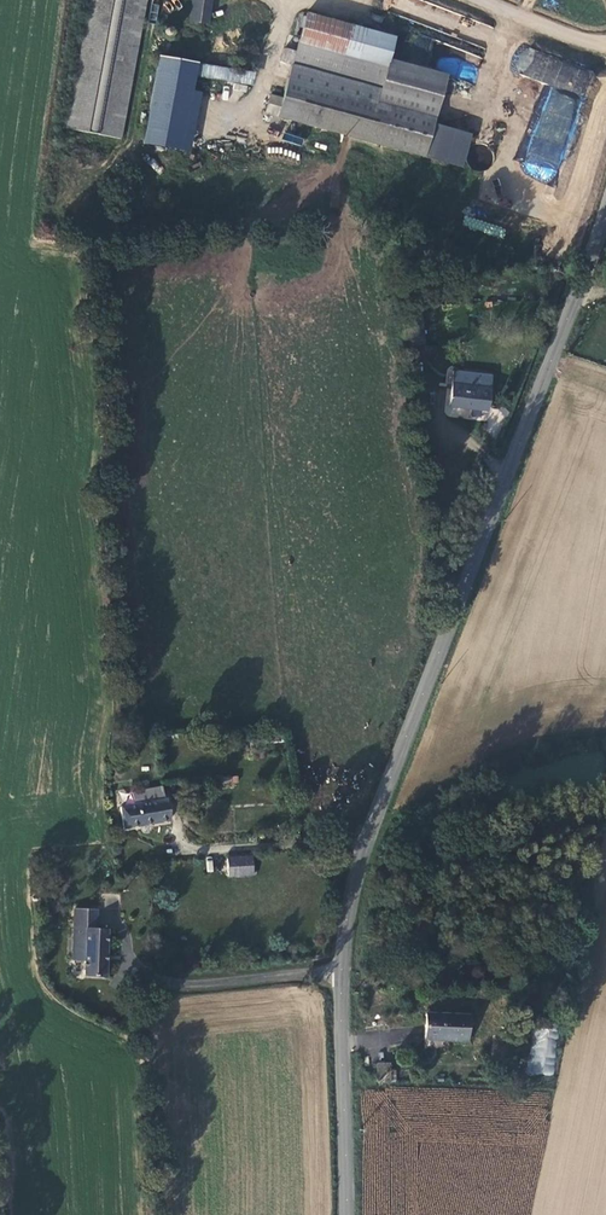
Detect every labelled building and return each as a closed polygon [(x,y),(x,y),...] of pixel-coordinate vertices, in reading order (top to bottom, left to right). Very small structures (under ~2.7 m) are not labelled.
[(131,0),(76,0),(50,119),(103,131),(131,0)] [(204,11),(206,0),(187,0),(186,6),(204,11)] [(389,41),(301,10),(291,39),(381,71),(383,63),(389,41)] [(199,27),(223,31),(227,15),(204,11),(203,16),(194,14),(192,19),(201,22),(199,27)] [(411,161),(437,81),(383,63),(381,71),(291,39),(288,48),(275,44),(271,57),(283,61),(272,94),(260,91),(255,109),(411,161)] [(562,151),(593,73),(524,46),(513,72),(551,86),(525,151),(519,148),(514,161),(523,164),(519,173),(553,186),(567,153),(562,151)] [(196,129),(202,91),(196,90),(200,61),(158,55),(143,145),(194,153),(198,129),(196,129)] [(254,83),(255,69),(201,65),(200,79),(254,83)] [(435,408),(436,386),(424,385),(423,408),(435,408)] [(485,388),(451,386),(450,409),(485,410),(485,388)] [(121,795),(158,790),(156,775),(119,779),(121,795)] [(237,777),(223,778),(223,785),(238,784),(237,777)] [(158,790),(121,795),(115,796),(119,821),(163,816),(160,790),(158,790)] [(256,855),(231,857),(232,869),(257,867),(256,855)] [(107,930),(84,930),(84,936),(71,937),(72,961),(84,961),(84,975),(109,975),(107,930)] [(532,1027),(528,1073),(554,1076),(558,1030),(532,1027)] [(376,1081),(393,1081),(394,1063),(377,1062),(376,1081)]
